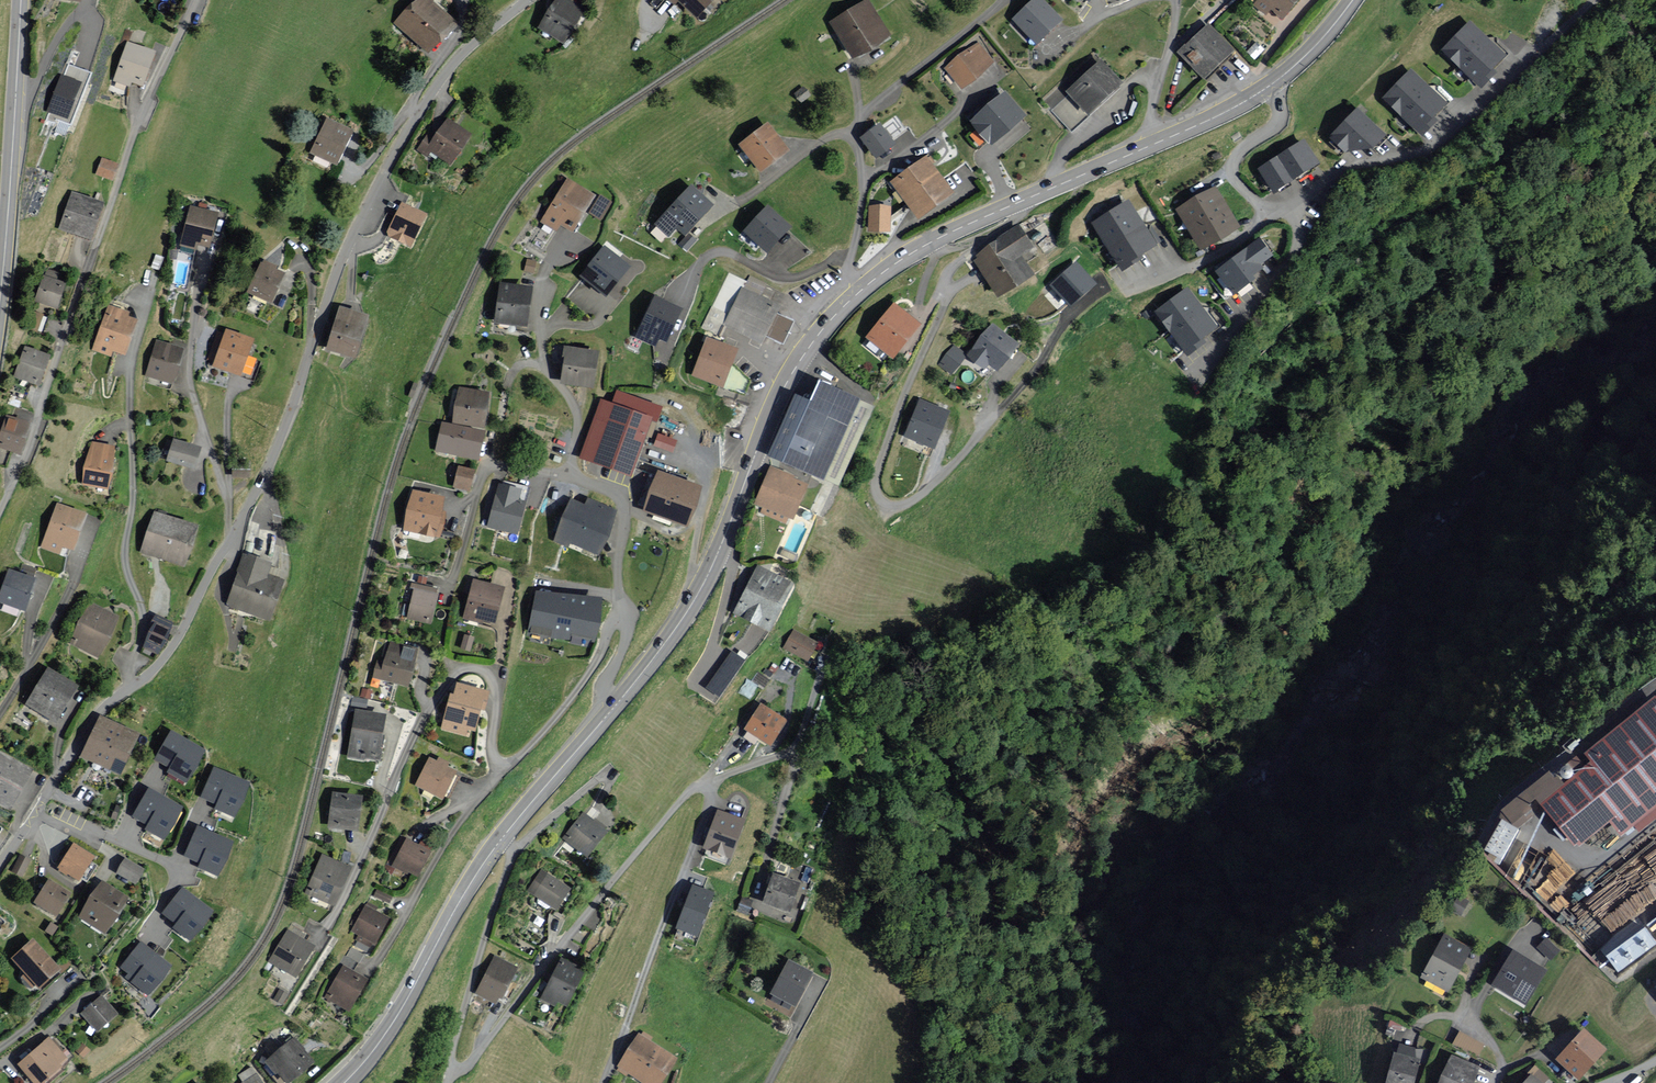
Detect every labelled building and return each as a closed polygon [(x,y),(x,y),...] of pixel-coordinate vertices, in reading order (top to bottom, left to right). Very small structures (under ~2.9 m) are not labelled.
[(433,0),(413,0),(393,21),(429,54),(458,23),(433,0)] [(573,0),(555,0),(538,27),(564,43),(586,8),(573,0)] [(698,17),(713,0),(679,0),(698,17)] [(1042,0),(1034,0),(1015,18),(1037,41),(1060,19),(1042,0)] [(1252,4),(1266,16),(1271,10),(1282,19),(1298,0),(1256,0),(1252,4)] [(888,36),(867,1),(832,22),(853,57),(888,36)] [(1504,54),(1471,23),(1445,50),(1482,85),(1496,71),(1491,67),(1504,54)] [(1232,51),(1208,24),(1177,51),(1203,79),(1232,51)] [(155,51),(126,41),(113,81),(130,86),(131,82),(144,86),(155,51)] [(1263,49),(1256,43),(1248,52),(1255,58),(1263,49)] [(992,62),(978,44),(947,68),(961,86),(992,62)] [(1122,83),(1100,59),(1066,89),(1087,113),(1122,83)] [(71,124),(90,73),(69,65),(65,77),(63,76),(47,119),(53,122),(55,118),(71,124)] [(1445,102),(1411,70),(1384,98),(1395,109),(1422,133),(1435,119),(1432,116),(1445,102)] [(1024,114),(1005,92),(972,121),(991,143),(1024,114)] [(1346,151),(1373,145),(1384,134),(1358,108),(1331,136),(1346,151)] [(352,129),(326,118),(308,152),(337,165),(352,129)] [(475,134),(448,118),(436,138),(427,133),(417,149),(428,156),(431,150),(455,165),(475,134)] [(788,150),(766,122),(740,143),(762,171),(788,150)] [(895,143),(879,122),(861,137),(878,157),(895,143)] [(1317,162),(1303,140),(1279,155),(1293,177),(1317,162)] [(955,190),(927,154),(891,182),(918,218),(955,190)] [(1290,179),(1275,157),(1259,168),(1274,190),(1290,179)] [(119,164),(101,158),(95,173),(113,180),(119,164)] [(595,195),(566,177),(539,222),(558,233),(562,226),(573,232),(595,195)] [(714,205),(691,183),(654,223),(668,236),(676,228),(685,236),(714,205)] [(1239,227),(1217,186),(1178,207),(1200,248),(1239,227)] [(105,202),(71,191),(59,228),(93,239),(105,202)] [(1154,243),(1129,201),(1094,222),(1122,268),(1141,257),(1138,253),(1154,243)] [(401,203),(387,232),(389,237),(411,247),(427,215),(401,203)] [(768,204),(743,230),(765,251),(790,225),(768,204)] [(217,214),(192,207),(181,243),(197,248),(198,244),(208,246),(217,214)] [(888,230),(889,207),(870,207),(870,229),(888,230)] [(1034,247),(1019,225),(976,255),(977,257),(973,260),(999,298),(1034,273),(1022,255),(1034,247)] [(1270,255),(1259,239),(1217,270),(1233,292),(1254,277),(1251,274),(1262,267),(1259,263),(1270,255)] [(633,266),(604,244),(581,275),(610,297),(633,266)] [(280,265),(261,258),(247,293),(273,303),(285,272),(279,269),(280,265)] [(1095,283),(1076,263),(1053,286),(1071,305),(1095,283)] [(65,283),(42,275),(34,301),(57,308),(65,283)] [(532,286),(500,282),(494,321),(526,325),(532,286)] [(779,303),(744,287),(726,325),(759,340),(763,332),(784,342),(795,320),(776,311),(779,303)] [(1215,327),(1187,288),(1157,310),(1187,353),(1203,342),(1200,337),(1215,327)] [(655,294),(636,337),(654,345),(658,338),(665,341),(680,306),(655,294)] [(922,324),(894,302),(866,337),(894,359),(922,324)] [(129,311),(108,304),(93,350),(107,355),(109,349),(126,355),(138,319),(128,315),(129,311)] [(369,314),(339,306),(327,349),(356,357),(369,314)] [(39,329),(43,314),(33,311),(28,326),(39,329)] [(1016,343),(993,325),(969,354),(985,367),(989,362),(996,368),(1016,343)] [(255,340),(222,328),(210,363),(243,375),(255,340)] [(737,348),(707,337),(693,374),(723,386),(737,348)] [(182,347),(157,340),(148,374),(173,381),(182,347)] [(51,355),(24,346),(14,376),(41,384),(51,355)] [(599,351),(566,346),(561,383),(594,387),(599,351)] [(965,354),(954,346),(941,364),(951,372),(965,354)] [(875,404),(818,378),(809,399),(798,394),(770,454),(839,485),(875,404)] [(490,392),(457,387),(452,422),(485,427),(490,392)] [(653,417),(600,397),(578,456),(632,476),(653,417)] [(947,411),(919,401),(906,436),(934,446),(947,411)] [(6,414),(0,431),(0,447),(22,454),(32,423),(6,414)] [(486,431),(441,422),(436,451),(480,459),(486,431)] [(675,450),(678,436),(658,431),(655,446),(675,450)] [(202,446),(173,438),(167,459),(196,468),(202,446)] [(116,445),(91,441),(83,484),(108,489),(116,445)] [(475,470),(458,466),(453,487),(470,491),(475,470)] [(806,482),(771,468),(757,503),(763,505),(761,511),(783,520),(786,514),(792,516),(806,482)] [(702,486),(657,470),(643,510),(688,526),(702,486)] [(517,500),(520,489),(500,484),(489,525),(516,532),(524,502),(517,500)] [(443,498),(414,491),(405,528),(440,536),(445,513),(440,511),(443,498)] [(586,506),(572,500),(555,540),(566,545),(569,540),(596,552),(614,510),(589,499),(586,506)] [(88,514),(57,503),(41,548),(59,554),(62,546),(75,550),(88,514)] [(198,525),(154,510),(140,551),(184,566),(198,525)] [(272,561),(244,551),(225,605),(271,620),(285,579),(268,573),(272,561)] [(756,566),(755,569),(734,611),(771,629),(794,584),(756,566)] [(8,568),(0,591),(0,602),(26,611),(37,579),(8,568)] [(504,587),(474,579),(465,615),(495,623),(504,587)] [(435,589),(412,583),(411,587),(415,588),(408,616),(430,622),(437,595),(434,594),(435,589)] [(593,639),(598,602),(598,600),(536,592),(531,634),(533,634),(533,639),(548,641),(549,635),(573,638),(573,643),(588,645),(589,639),(593,639)] [(119,616),(91,602),(71,643),(99,657),(119,616)] [(176,624),(155,614),(150,623),(153,625),(142,646),(158,654),(166,637),(168,639),(176,624)] [(819,643),(793,629),(783,648),(810,662),(819,643)] [(475,637),(464,634),(460,649),(471,652),(475,637)] [(420,649),(391,642),(385,667),(375,664),(372,676),(411,686),(420,649)] [(743,660),(732,652),(708,688),(719,695),(743,660)] [(79,686),(48,667),(26,704),(56,722),(79,686)] [(488,691),(458,684),(456,694),(451,693),(442,730),(467,735),(468,729),(474,730),(481,699),(486,700),(488,691)] [(1655,700),(1589,753),(1596,762),(1545,803),(1577,843),(1611,817),(1622,831),(1655,803),(1655,701),(1655,700)] [(784,719),(761,706),(746,728),(769,743),(784,719)] [(387,713),(355,709),(348,754),(381,759),(387,713)] [(140,734),(102,716),(83,757),(120,775),(140,734)] [(171,730),(154,759),(169,768),(167,772),(186,783),(205,749),(171,730)] [(0,750),(0,803),(11,809),(33,769),(0,750)] [(437,760),(429,756),(415,784),(444,798),(457,770),(448,766),(450,761),(438,756),(437,760)] [(214,766),(201,797),(216,803),(214,809),(235,818),(250,781),(214,766)] [(149,786),(132,816),(147,825),(145,829),(164,840),(184,806),(149,786)] [(362,796),(331,792),(327,827),(358,831),(362,796)] [(744,820),(720,811),(706,847),(731,856),(744,820)] [(605,831),(583,814),(565,837),(587,854),(605,831)] [(198,824),(184,856),(200,862),(198,867),(218,875),(233,840),(198,824)] [(429,850),(406,839),(394,864),(418,875),(429,850)] [(94,856),(73,843),(57,867),(78,881),(94,856)] [(352,867),(323,854),(306,892),(336,904),(352,867)] [(29,860),(20,855),(13,870),(22,874),(29,860)] [(144,869),(124,859),(118,871),(137,881),(144,869)] [(569,888),(542,871),(529,890),(556,908),(569,888)] [(798,883),(775,875),(765,901),(788,909),(798,883)] [(56,916),(71,892),(49,878),(34,902),(56,916)] [(128,897),(102,880),(79,916),(106,933),(128,897)] [(711,893),(692,886),(678,928),(697,934),(711,893)] [(175,923),(172,927),(190,941),(214,910),(183,887),(163,913),(175,923)] [(1468,902),(1459,897),(1452,909),(1461,914),(1468,902)] [(388,918),(366,906),(353,931),(360,935),(358,939),(369,946),(372,941),(375,942),(388,918)] [(1605,952),(1645,930),(1639,920),(1599,942),(1605,952)] [(1609,955),(1621,970),(1655,943),(1655,935),(1648,925),(1609,955)] [(315,947),(287,930),(269,960),(297,977),(315,947)] [(1542,944),(1553,957),(1563,948),(1552,935),(1542,944)] [(57,964),(32,938),(10,959),(24,974),(20,977),(32,989),(37,984),(43,990),(69,966),(62,959),(57,964)] [(1468,950),(1446,938),(1425,975),(1446,987),(1468,950)] [(142,941),(121,967),(133,977),(130,981),(148,995),(172,965),(142,941)] [(1515,952),(1495,983),(1523,1001),(1543,970),(1515,952)] [(516,967),(495,957),(477,992),(495,1001),(498,996),(501,997),(516,967)] [(583,970),(561,960),(543,998),(554,1004),(556,1000),(566,1005),(583,970)] [(811,973),(789,961),(773,992),(794,1004),(811,973)] [(365,980),(343,968),(327,996),(348,1009),(365,980)] [(118,1013),(101,995),(81,1013),(98,1032),(118,1013)] [(625,1008),(616,1004),(612,1012),(622,1016),(625,1008)] [(1481,1053),(1486,1040),(1462,1030),(1456,1044),(1481,1053)] [(1605,1049),(1584,1030),(1558,1059),(1578,1078),(1605,1049)] [(641,1036),(622,1065),(649,1082),(656,1082),(674,1058),(641,1036)] [(48,1038),(17,1064),(34,1082),(49,1082),(65,1069),(62,1065),(68,1060),(48,1038)] [(311,1061),(293,1040),(271,1058),(289,1079),(311,1061)] [(91,1051),(82,1044),(76,1051),(85,1058),(91,1051)] [(1395,1055),(1388,1082),(1413,1082),(1418,1061),(1395,1055)] [(1451,1057),(1440,1082),(1472,1082),(1478,1068),(1451,1057)] [(242,1080),(238,1082),(264,1082),(255,1063),(238,1071),(242,1080)]
